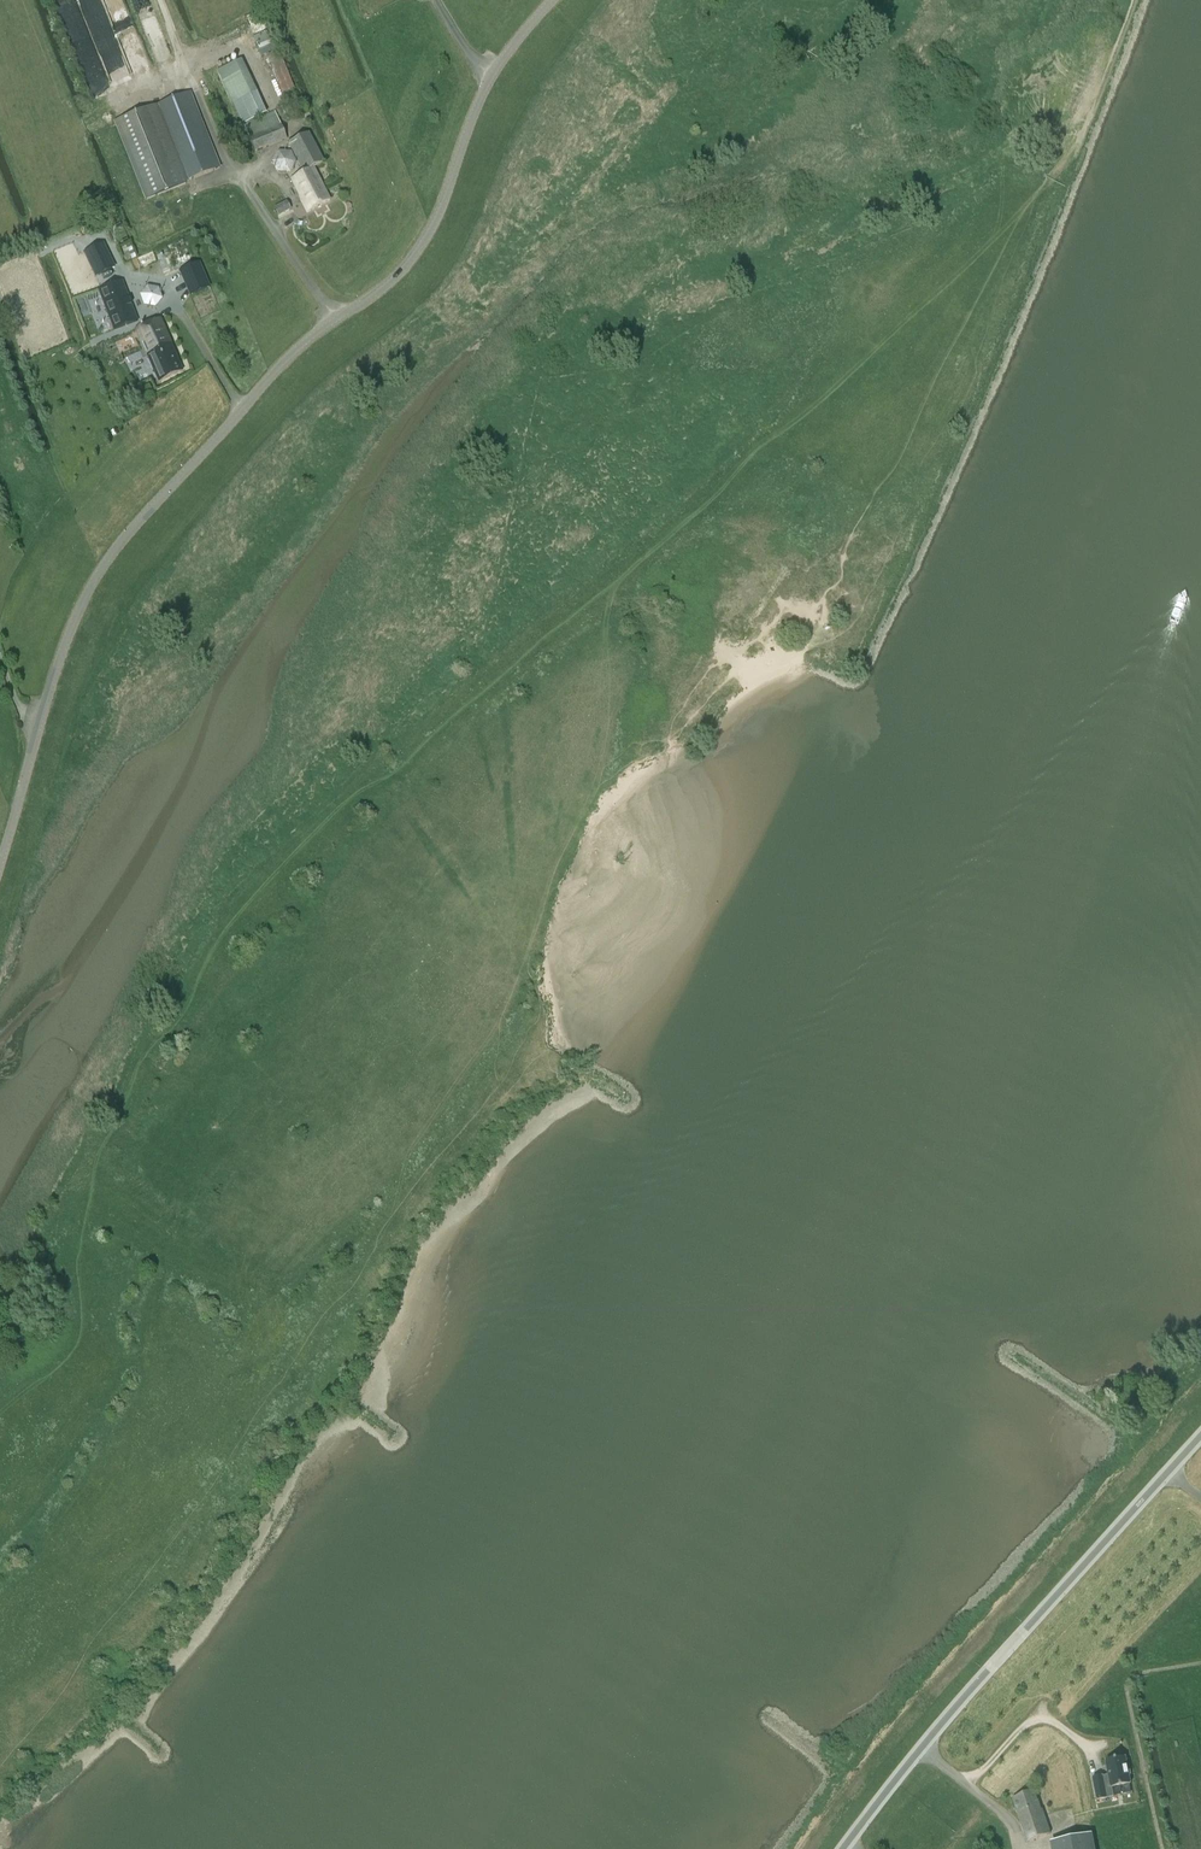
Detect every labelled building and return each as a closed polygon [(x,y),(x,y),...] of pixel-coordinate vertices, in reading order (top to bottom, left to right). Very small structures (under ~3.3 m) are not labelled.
[(270,30),(252,37),(259,55),(265,53),(281,94),(293,89),(270,30)] [(220,168),(190,92),(155,107),(185,182),(220,168)] [(267,113),(257,92),(233,104),(243,125),(267,113)] [(146,200),(185,184),(155,107),(116,122),(146,200)] [(275,112),(257,120),(243,125),(254,152),(286,139),(275,112)] [(292,180),(302,200),(323,188),(313,169),(324,163),(309,134),(289,144),(304,174),(292,180)] [(308,212),(330,201),(323,188),(302,200),(308,212)] [(277,215),(287,210),(284,204),(274,209),(277,215)] [(87,251),(84,253),(95,277),(98,275),(109,271),(110,270),(112,269),(115,268),(114,266),(112,262),(103,244),(100,245),(87,251)] [(183,270),(179,271),(190,296),(193,294),(207,289),(210,287),(199,263),(196,264),(183,270)] [(103,289),(99,290),(114,330),(138,321),(122,282),(103,289)] [(157,290),(147,288),(140,296),(144,306),(154,308),(161,300),(157,290)] [(158,382),(183,372),(160,319),(136,330),(158,382)] [(1092,1777),(1092,1778),(1093,1780),(1097,1800),(1098,1800),(1107,1798),(1106,1794),(1113,1792),(1112,1788),(1131,1784),(1129,1775),(1131,1775),(1129,1765),(1127,1766),(1125,1757),(1105,1761),(1108,1775),(1103,1776),(1103,1775),(1093,1777),(1092,1777)] [(1027,1842),(1051,1834),(1042,1809),(1035,1789),(1012,1798),(1027,1842)] [(1052,1848),(1096,1848),(1093,1834),(1051,1842),(1052,1848)]
